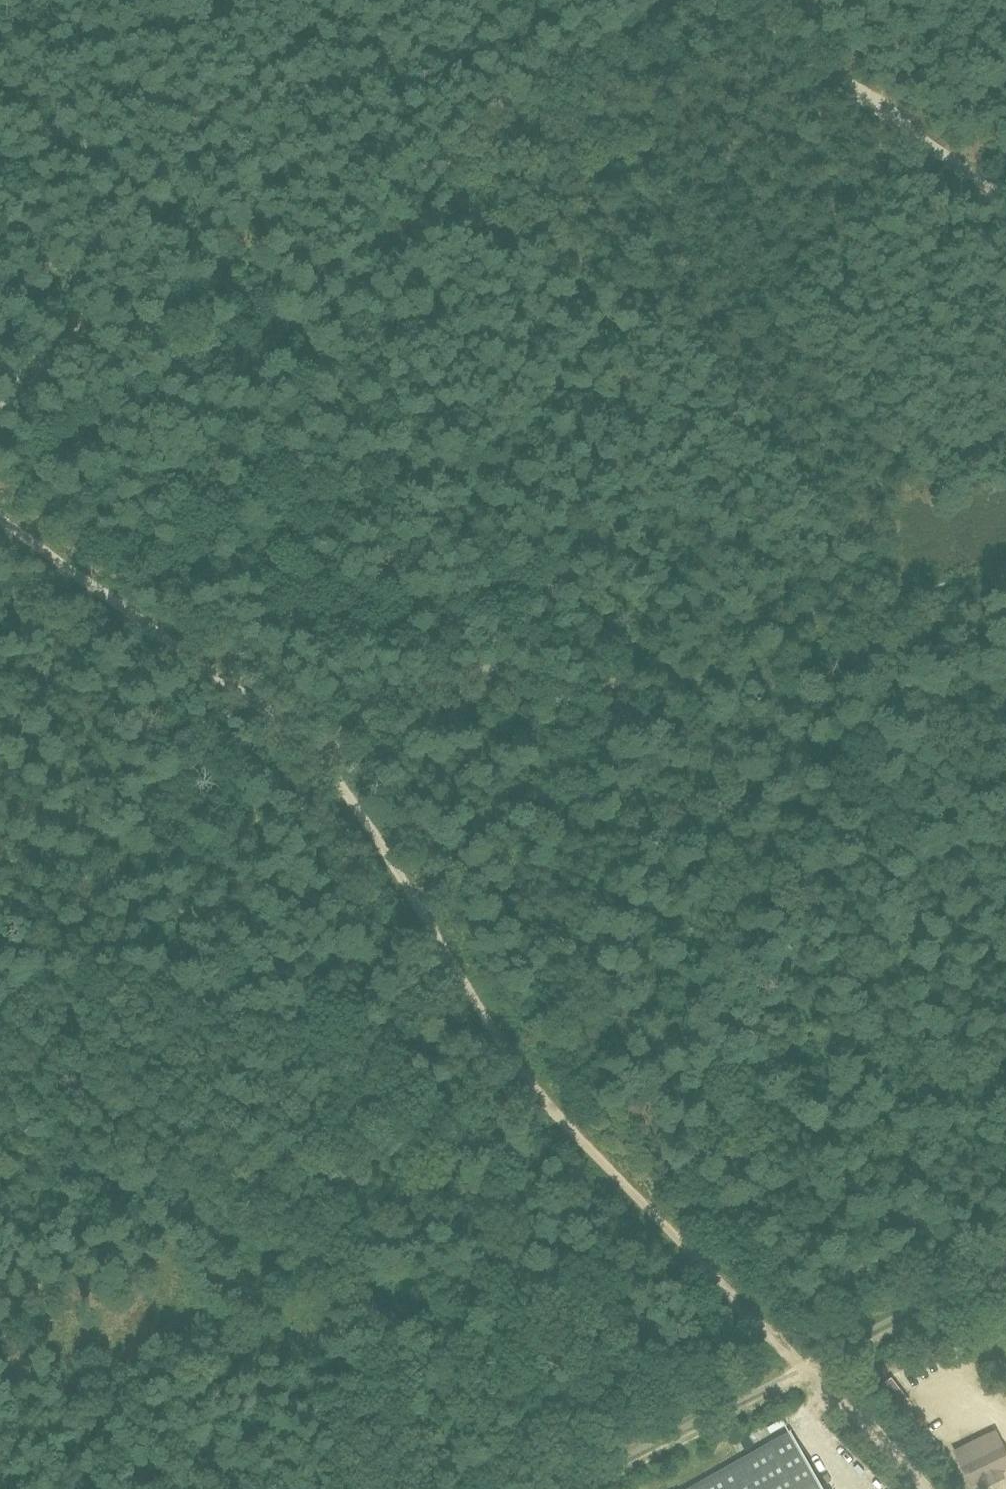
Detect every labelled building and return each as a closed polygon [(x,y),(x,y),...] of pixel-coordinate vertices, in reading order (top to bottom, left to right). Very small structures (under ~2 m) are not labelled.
[(688,1488),(822,1488),(790,1431),(688,1488)] [(971,1484),(1005,1467),(1005,1456),(1001,1446),(962,1466),(971,1484)]
